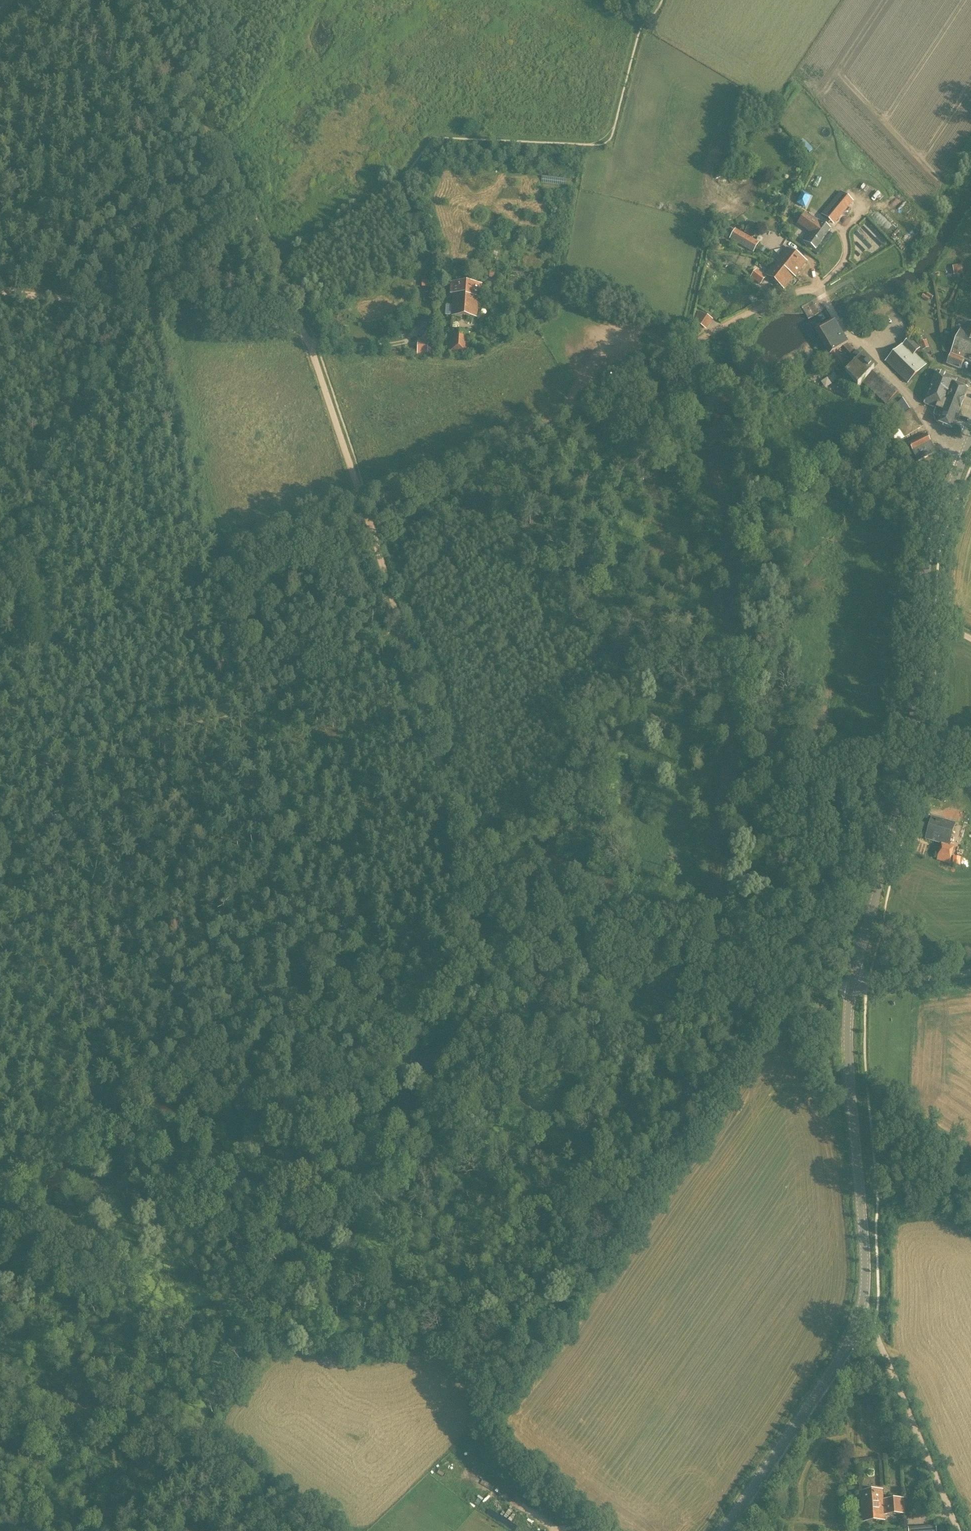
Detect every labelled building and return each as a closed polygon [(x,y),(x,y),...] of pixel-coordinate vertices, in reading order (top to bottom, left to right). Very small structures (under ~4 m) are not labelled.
[(829,206),(839,214),(848,200),(838,192),(829,206)] [(795,205),(802,209),(808,198),(800,194),(795,205)] [(804,241),(816,250),(831,229),(820,221),(818,223),(805,213),(797,224),(810,233),(804,241)] [(862,229),(883,245),(888,238),(867,223),(862,229)] [(736,228),(730,238),(754,252),(760,242),(753,238),(744,233),(736,228)] [(777,261),(775,263),(780,266),(780,265),(790,272),(789,273),(794,276),(794,277),(796,278),(807,262),(787,247),(779,257),(780,258),(778,261),(777,261)] [(780,266),(775,263),(766,275),(784,289),(794,277),(794,276),(789,273),(790,272),(780,265),(780,266)] [(952,266),(954,275),(962,274),(961,264),(952,266)] [(752,277),(761,284),(766,278),(757,270),(752,277)] [(453,294),(452,316),(477,317),(479,298),(480,298),(481,285),(452,283),(452,294),(453,294)] [(923,294),(921,297),(928,302),(930,299),(931,300),(933,297),(928,293),(926,296),(923,294)] [(693,321),(706,330),(713,320),(699,311),(693,321)] [(862,383),(886,405),(899,391),(876,369),(875,371),(866,362),(856,352),(845,363),(836,351),(848,344),(844,338),(841,339),(831,321),(816,330),(820,337),(830,354),(840,368),(847,375),(846,376),(852,382),(848,386),(854,391),(862,383)] [(958,337),(970,343),(970,324),(967,323),(964,331),(961,330),(958,337)] [(450,352),(468,353),(469,333),(451,332),(450,352)] [(910,337),(886,361),(908,383),(926,365),(915,353),(921,348),(910,337)] [(951,354),(961,358),(963,351),(969,354),(970,350),(970,348),(970,343),(958,337),(951,354)] [(929,347),(926,340),(919,342),(922,350),(929,347)] [(418,346),(418,355),(429,355),(430,346),(418,346)] [(951,354),(947,364),(960,369),(964,360),(970,363),(970,348),(970,350),(969,354),(963,351),(961,358),(951,354)] [(942,410),(937,423),(952,429),(967,389),(966,389),(968,383),(937,371),(924,403),(942,410)] [(895,421),(905,437),(922,427),(912,410),(895,421)] [(903,447),(909,459),(915,456),(918,461),(935,453),(926,434),(908,443),(909,444),(903,447)] [(932,817),(925,839),(940,843),(936,860),(948,863),(953,846),(949,845),(955,824),(932,817)] [(861,1491),(863,1522),(884,1520),(884,1515),(904,1513),(903,1498),(883,1500),(882,1490),(861,1491)]
